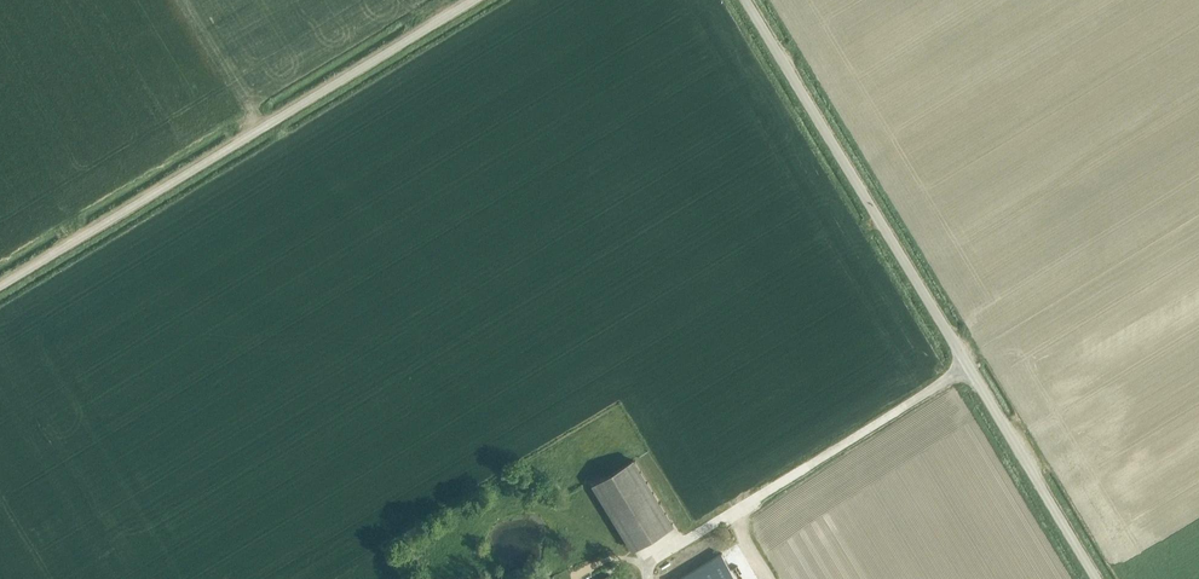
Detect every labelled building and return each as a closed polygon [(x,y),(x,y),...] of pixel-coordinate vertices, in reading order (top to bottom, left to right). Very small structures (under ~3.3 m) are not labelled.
[(595,485),(595,486),(633,548),(672,525),(634,461),(595,485)] [(681,578),(764,578),(766,578),(744,541),(681,578)]
